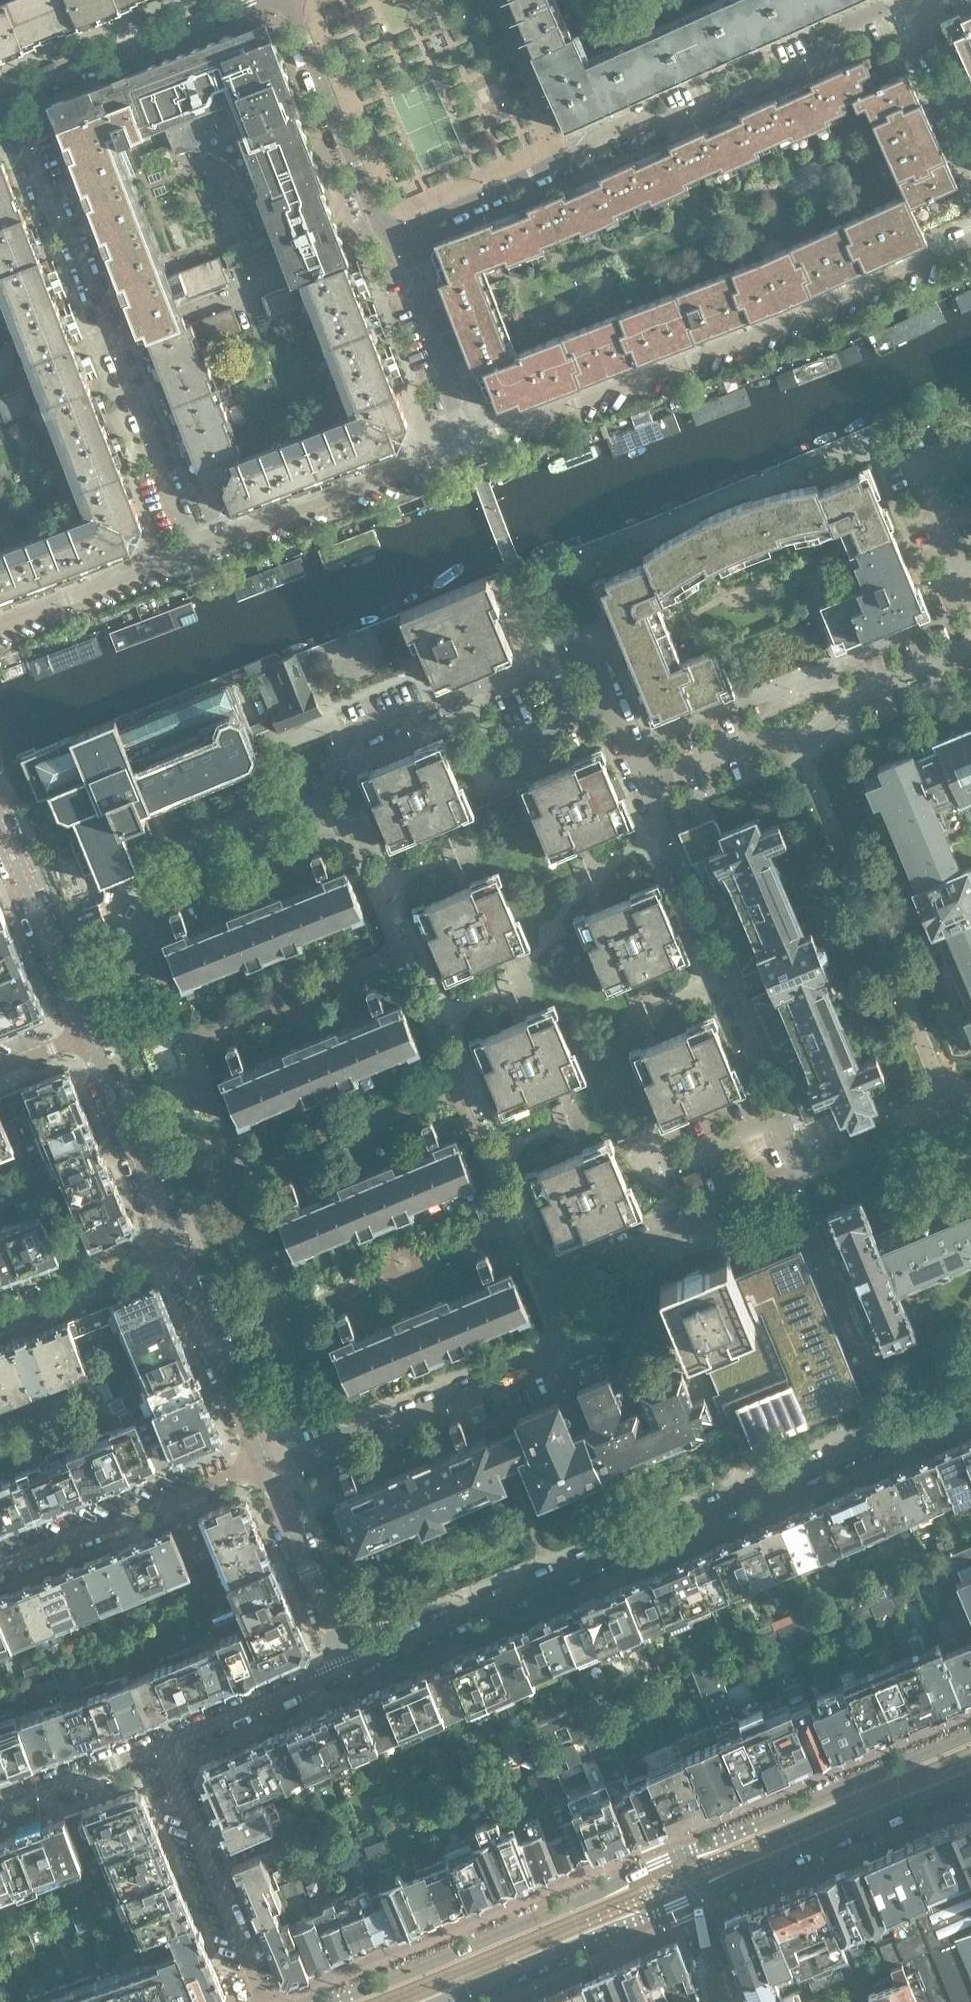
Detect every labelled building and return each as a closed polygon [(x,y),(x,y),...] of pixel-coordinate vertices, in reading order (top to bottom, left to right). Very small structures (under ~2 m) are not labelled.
[(78,26),(79,29),(121,11),(118,5),(128,1),(128,0),(0,0),(0,60),(17,53),(16,50),(40,41),(41,44),(58,37),(56,32),(61,30),(62,32),(78,26)] [(516,21),(531,54),(572,36),(556,0),(557,0),(507,0),(516,21)] [(767,0),(727,0),(708,8),(729,55),(781,32),(767,0)] [(828,0),(767,0),(781,32),(832,9),(828,0)] [(832,9),(852,0),(828,0),(832,9)] [(729,55),(708,8),(662,29),(683,76),(729,55)] [(961,17),(959,12),(940,21),(949,40),(953,38),(970,77),(970,13),(961,17)] [(366,316),(356,292),(363,290),(355,271),(349,273),(345,263),(349,262),(321,189),(325,187),(296,114),(300,112),(266,23),(234,35),(234,33),(78,93),(87,116),(58,127),(131,318),(137,334),(144,331),(152,352),(150,356),(153,363),(156,362),(158,366),(150,369),(152,376),(160,373),(168,395),(167,399),(169,406),(172,405),(174,409),(166,412),(169,418),(176,416),(185,437),(183,441),(186,448),(189,447),(190,452),(183,454),(185,461),(193,458),(209,502),(215,499),(231,507),(233,512),(293,489),(296,496),(308,491),(305,484),(336,473),(339,479),(351,475),(348,468),(397,449),(395,444),(402,427),(408,425),(389,377),(395,375),(388,356),(382,358),(373,334),(379,332),(372,313),(366,316)] [(683,76),(662,29),(610,52),(631,99),(683,76)] [(606,111),(585,64),(573,35),(572,36),(531,54),(549,95),(547,96),(551,104),(553,103),(564,129),(606,111)] [(631,99),(610,52),(585,64),(606,111),(631,99)] [(876,86),(872,77),(876,75),(868,56),(828,74),(843,108),(854,103),(851,97),(876,86)] [(933,128),(920,100),(919,100),(907,72),(876,86),(851,97),(854,103),(856,110),(865,106),(884,150),(933,128)] [(826,115),(843,108),(828,74),(809,82),(811,87),(777,102),(775,97),(757,105),(774,142),(790,135),(792,140),(829,123),(826,115)] [(774,142),(757,105),(739,113),(741,118),(707,133),(705,128),(686,137),(703,174),(720,166),(722,171),(759,155),(757,150),(774,142)] [(957,185),(945,157),(946,157),(933,128),(884,150),(904,194),(909,206),(942,192),(957,185)] [(703,174),(686,137),(668,145),(670,150),(636,165),(634,160),(616,168),(632,206),(649,198),(651,203),(684,188),(682,183),(703,174)] [(95,403),(103,400),(100,393),(92,396),(83,373),(95,369),(89,355),(78,359),(69,334),(75,332),(67,313),(61,315),(45,272),(51,270),(48,262),(47,259),(41,261),(36,249),(44,246),(41,240),(33,243),(32,238),(35,237),(32,229),(28,228),(2,161),(0,162),(0,287),(78,490),(82,488),(93,517),(91,521),(52,536),(50,531),(5,548),(7,553),(0,556),(0,602),(17,595),(20,602),(31,597),(29,591),(60,579),(63,585),(74,581),(72,574),(132,551),(130,545),(137,529),(143,527),(117,459),(119,456),(116,449),(113,450),(111,445),(119,442),(116,436),(109,439),(100,417),(102,413),(99,406),(97,407),(95,403)] [(510,355),(478,270),(504,259),(506,264),(548,248),(549,244),(549,242),(559,239),(579,230),(581,234),(618,218),(616,213),(632,206),(616,168),(598,177),(600,181),(566,196),(564,192),(542,201),(526,207),(528,212),(493,226),(491,221),(434,243),(449,279),(438,283),(473,375),(483,371),(491,393),(497,409),(517,401),(516,399),(529,394),(532,402),(554,394),(535,345),(510,355)] [(920,226),(944,216),(945,214),(946,213),(947,212),(948,211),(948,210),(948,208),(948,207),(948,206),(948,205),(942,192),(909,206),(904,194),(871,209),(892,257),(927,241),(920,226)] [(892,257),(871,209),(815,234),(836,282),(892,257)] [(836,282),(815,234),(761,258),(782,306),(836,282)] [(229,281),(223,266),(219,255),(180,270),(168,275),(175,293),(185,289),(188,296),(229,281)] [(782,306),(761,258),(703,280),(723,329),(779,307),(782,306)] [(310,302),(301,280),(257,297),(265,319),(270,317),(270,318),(310,302)] [(723,329),(703,280),(645,303),(664,352),(723,329)] [(961,313),(970,309),(970,287),(953,295),(961,313)] [(950,321),(941,302),(870,333),(878,353),(950,321)] [(664,352),(645,303),(589,324),(608,373),(664,352)] [(241,328),(233,306),(203,317),(211,340),(241,328)] [(608,373),(589,324),(535,345),(554,394),(608,373)] [(8,343),(0,346),(0,373),(17,366),(8,343)] [(775,375),(782,392),(865,359),(858,343),(775,375)] [(27,390),(25,386),(0,395),(0,421),(5,419),(5,420),(34,409),(27,390)] [(688,406),(693,421),(734,407),(729,391),(688,406)] [(684,430),(676,411),(606,440),(613,458),(684,430)] [(556,471),(557,471),(603,453),(598,442),(552,459),(551,460),(550,461),(549,462),(549,464),(549,465),(549,466),(549,467),(550,469),(551,470),(552,470),(553,471),(554,471),(556,471)] [(893,533),(883,510),(870,478),(862,481),(859,474),(819,491),(816,484),(788,489),(806,533),(817,531),(819,536),(839,527),(849,551),(893,533)] [(806,533),(788,489),(752,499),(738,504),(725,509),(743,553),(752,550),(760,546),(769,543),(778,541),(787,538),(796,536),(806,533)] [(743,553),(725,509),(712,515),(699,521),(688,527),(666,540),(685,584),(693,578),(701,574),(713,567),(722,563),(730,559),(743,553)] [(380,547),(371,527),(315,550),(323,570),(380,547)] [(922,604),(915,587),(893,533),(849,551),(850,552),(856,550),(860,559),(854,562),(864,586),(820,604),(835,641),(842,638),(845,645),(918,615),(915,608),(922,604)] [(677,594),(675,590),(685,584),(666,540),(643,556),(646,562),(605,579),(608,586),(601,589),(612,616),(623,644),(667,626),(657,603),(677,594)] [(231,583),(237,601),(315,572),(308,554),(231,583)] [(497,615),(494,609),(500,606),(487,576),(401,612),(413,643),(419,640),(435,678),(450,672),(453,677),(497,659),(495,653),(510,647),(497,615)] [(108,630),(115,648),(198,616),(191,598),(108,630)] [(730,692),(714,651),(712,649),(681,661),(667,626),(623,644),(638,682),(651,711),(658,708),(661,715),(690,703),(692,708),(730,692)] [(25,660),(32,678),(97,652),(90,634),(25,660)] [(322,713),(312,690),(311,691),(295,653),(282,658),(280,655),(275,652),(245,665),(249,673),(255,676),(255,675),(269,708),(265,717),(270,727),(278,731),(322,713)] [(142,808),(216,777),(251,763),(255,753),(249,739),(254,737),(253,734),(253,732),(250,734),(229,685),(227,684),(120,727),(116,717),(39,750),(38,748),(20,756),(21,758),(22,757),(24,760),(39,797),(51,792),(59,812),(69,817),(73,815),(101,883),(139,867),(123,830),(125,829),(125,828),(133,824),(142,820),(142,819),(146,818),(142,808)] [(965,800),(970,797),(970,728),(935,742),(936,743),(913,753),(912,752),(878,766),(883,778),(866,785),(873,802),(865,806),(892,869),(907,862),(917,885),(913,887),(919,900),(918,900),(923,913),(925,919),(927,918),(932,931),(935,930),(970,1015),(970,814),(965,800)] [(470,812),(440,742),(370,772),(373,779),(365,782),(373,799),(368,801),(369,804),(369,803),(373,812),(377,821),(381,819),(389,838),(396,834),(399,842),(441,824),(470,812)] [(626,816),(619,798),(624,796),(623,794),(622,794),(618,785),(615,777),(610,778),(603,760),(596,763),(592,756),(522,785),(551,856),(589,840),(622,826),(619,819),(626,816)] [(829,975),(825,965),(823,960),(824,959),(821,953),(818,944),(817,944),(811,930),(803,933),(767,848),(786,840),(778,822),(760,830),(755,818),(721,832),(715,817),(710,819),(680,831),(690,856),(692,855),(691,855),(696,853),(744,966),(759,959),(762,966),(760,966),(765,976),(768,985),(769,985),(772,990),(757,996),(807,1118),(836,1106),(841,1117),(847,1115),(851,1123),(872,1114),(868,1106),(874,1103),(865,1081),(883,1073),(876,1055),(857,1063),(822,978),(829,975)] [(362,911),(348,877),(347,878),(344,870),(325,878),(323,872),(328,870),(322,855),(322,854),(321,853),(320,852),(319,852),(317,852),(314,853),(313,854),(312,855),(312,856),(312,857),(312,858),(312,859),(320,880),(280,896),(283,903),(298,937),(343,919),(344,923),(363,915),(362,911)] [(526,945),(496,875),(425,905),(428,912),(421,915),(428,932),(424,934),(425,937),(425,936),(429,945),(433,954),(437,952),(445,971),(452,968),(455,975),(496,957),(526,945)] [(682,949),(675,932),(680,930),(679,928),(678,928),(675,920),(671,910),(667,912),(659,894),(652,897),(649,889),(578,919),(588,943),(607,989),(633,978),(645,973),(678,959),(675,952),(682,949)] [(301,944),(298,937),(283,903),(280,896),(265,902),(230,916),(232,924),(247,957),(250,965),(264,959),(264,957),(286,949),(286,950),(301,944)] [(107,923),(99,904),(99,903),(69,915),(78,936),(107,923)] [(247,957),(232,924),(230,916),(190,932),(181,910),(180,909),(179,908),(178,908),(176,908),(173,909),(172,910),(171,912),(171,913),(171,915),(177,930),(178,930),(177,929),(182,927),(185,934),(166,941),(168,949),(182,983),(183,983),(184,986),(203,979),(201,975),(247,957)] [(10,929),(6,920),(0,922),(0,952),(17,945),(10,929)] [(17,945),(0,952),(0,978),(26,967),(17,945)] [(26,967),(0,978),(0,1003),(35,989),(26,967)] [(418,1045),(405,1014),(404,1011),(403,1012),(400,1004),(381,1012),(378,1006),(383,1004),(384,1004),(378,989),(377,988),(375,987),(374,986),(372,987),(369,988),(368,989),(367,990),(367,991),(367,992),(367,993),(367,994),(376,1014),(337,1031),(340,1038),(353,1072),(398,1054),(400,1057),(418,1049),(417,1046),(418,1045)] [(46,1015),(35,989),(0,1003),(0,1032),(46,1015)] [(566,1042),(552,1008),(531,1017),(481,1038),(484,1045),(477,1048),(484,1065),(480,1067),(481,1070),(481,1069),(484,1077),(489,1087),(493,1085),(501,1104),(508,1101),(511,1108),(547,1093),(569,1084),(582,1078),(566,1042)] [(738,1082),(731,1065),(736,1063),(735,1061),(734,1061),(730,1052),(727,1044),(723,1045),(715,1027),(708,1030),(705,1023),(651,1045),(634,1052),(663,1122),(734,1093),(731,1085),(738,1082)] [(353,1072),(340,1038),(337,1031),(321,1037),(286,1052),(289,1059),(303,1093),(306,1100),(320,1094),(320,1093),(341,1084),(342,1085),(356,1079),(353,1072)] [(303,1093),(289,1059),(286,1052),(246,1068),(237,1047),(236,1046),(235,1045),(234,1044),(232,1045),(229,1046),(228,1047),(227,1048),(227,1049),(227,1050),(227,1051),(233,1066),(234,1066),(238,1064),(241,1070),(222,1078),(225,1085),(224,1085),(238,1119),(239,1119),(241,1123),(259,1115),(258,1111),(303,1093)] [(78,1093),(74,1084),(68,1069),(25,1086),(35,1111),(78,1093)] [(8,1094),(7,1093),(0,1096),(0,1114),(4,1123),(17,1118),(8,1094)] [(87,1115),(78,1093),(35,1111),(39,1120),(31,1123),(36,1136),(44,1133),(87,1115)] [(4,1123),(0,1114),(0,1151),(13,1146),(4,1123)] [(96,1138),(87,1115),(44,1133),(53,1155),(96,1138)] [(473,1179),(459,1145),(458,1145),(455,1138),(442,1143),(439,1137),(433,1122),(432,1121),(431,1120),(430,1120),(429,1120),(427,1120),(425,1121),(424,1122),(423,1123),(423,1124),(423,1125),(423,1126),(429,1141),(432,1147),(392,1164),(395,1171),(409,1205),(453,1187),(455,1191),(474,1183),(472,1179),(473,1179)] [(106,1160),(96,1138),(53,1155),(63,1178),(106,1160)] [(638,1212),(615,1157),(613,1153),(608,1141),(584,1151),(537,1171),(540,1178),(533,1181),(540,1199),(536,1201),(537,1203),(541,1211),(545,1220),(549,1218),(557,1237),(564,1234),(567,1241),(638,1212)] [(115,1183),(106,1160),(63,1178),(72,1200),(115,1183)] [(409,1205),(395,1171),(392,1164),(376,1170),(341,1185),(344,1192),(358,1227),(361,1234),(376,1228),(375,1227),(397,1218),(397,1219),(412,1213),(409,1205)] [(703,1182),(698,1169),(684,1175),(687,1184),(689,1187),(703,1182)] [(358,1227),(344,1192),(341,1185),(301,1201),(292,1181),(291,1179),(290,1179),(288,1178),(286,1178),(285,1179),(284,1179),(283,1180),(282,1181),(282,1182),(282,1184),(282,1185),(291,1206),(277,1211),(280,1218),(279,1219),(293,1253),(294,1253),(296,1256),(315,1249),(313,1245),(358,1227)] [(124,1206),(115,1183),(72,1200),(81,1222),(124,1206)] [(50,1235),(41,1212),(31,1188),(12,1195),(23,1220),(41,1265),(60,1258),(50,1235)] [(951,1269),(970,1260),(970,1203),(932,1220),(931,1218),(918,1223),(919,1225),(877,1242),(870,1224),(860,1199),(829,1213),(839,1237),(840,1236),(854,1271),(853,1271),(856,1279),(860,1287),(861,1286),(875,1321),(874,1321),(884,1345),(915,1332),(905,1308),(897,1291),(940,1273),(940,1274),(951,1269)] [(60,1258),(130,1230),(132,1225),(124,1206),(81,1222),(61,1231),(50,1235),(60,1258)] [(61,1231),(51,1208),(41,1212),(50,1235),(61,1231)] [(41,1265),(23,1220),(5,1227),(23,1272),(41,1265)] [(5,1227),(0,1229),(0,1270),(4,1279),(23,1272),(5,1227)] [(859,1394),(796,1245),(764,1258),(732,1272),(753,1322),(700,1344),(742,1443),(806,1417),(859,1394)] [(528,1312),(514,1278),(513,1279),(510,1271),(497,1277),(494,1271),(488,1256),(487,1255),(485,1254),(484,1254),(483,1254),(482,1254),(480,1255),(479,1255),(478,1256),(478,1258),(478,1259),(478,1260),(484,1276),(486,1281),(447,1298),(450,1305),(464,1339),(509,1320),(510,1324),(529,1316),(528,1312)] [(689,1348),(752,1322),(724,1255),(661,1281),(675,1315),(689,1348)] [(124,1325),(167,1307),(159,1287),(158,1287),(153,1285),(153,1284),(68,1319),(75,1335),(114,1319),(117,1327),(124,1325)] [(467,1346),(464,1339),(450,1305),(447,1298),(396,1319),(399,1326),(414,1360),(417,1367),(431,1361),(431,1360),(452,1351),(453,1352),(467,1346)] [(176,1328),(167,1307),(124,1325),(133,1345),(176,1328)] [(414,1360),(399,1326),(396,1319),(357,1335),(348,1314),(347,1313),(346,1312),(344,1312),(342,1312),(341,1312),(340,1313),(339,1313),(339,1314),(338,1316),(338,1317),(338,1318),(344,1334),(346,1339),(333,1345),(336,1352),(335,1353),(349,1387),(350,1387),(351,1390),(370,1382),(369,1379),(414,1360)] [(78,1343),(75,1335),(68,1319),(49,1326),(67,1373),(87,1365),(86,1363),(78,1343)] [(67,1373),(49,1326),(31,1334),(49,1380),(67,1373)] [(184,1348),(176,1328),(133,1345),(141,1365),(184,1348)] [(49,1380),(31,1334),(12,1341),(30,1388),(49,1380)] [(95,1360),(87,1340),(78,1343),(86,1363),(95,1360)] [(12,1341),(0,1345),(0,1365),(12,1395),(30,1388),(12,1341)] [(192,1368),(184,1348),(141,1365),(150,1385),(192,1368)] [(706,1431),(701,1419),(712,1415),(704,1396),(693,1400),(681,1373),(619,1399),(598,1350),(569,1363),(595,1426),(573,1436),(563,1440),(566,1449),(556,1453),(560,1462),(529,1475),(540,1503),(555,1497),(554,1495),(573,1487),(586,1481),(622,1466),(623,1467),(635,1462),(635,1461),(678,1443),(684,1440),(684,1441),(703,1433),(703,1432),(706,1431)] [(103,1380),(95,1360),(86,1363),(87,1365),(94,1384),(103,1380)] [(0,1365),(0,1400),(12,1395),(0,1365)] [(201,1390),(192,1368),(150,1385),(146,1387),(155,1409),(201,1390)] [(110,1396),(103,1380),(94,1384),(100,1397),(98,1398),(99,1400),(110,1396)] [(153,1440),(212,1416),(201,1390),(155,1409),(134,1418),(155,1469),(163,1465),(157,1450),(153,1440)] [(563,1440),(573,1436),(558,1400),(538,1409),(518,1417),(522,1428),(488,1443),(498,1468),(522,1459),(529,1475),(560,1462),(556,1453),(566,1449),(563,1440)] [(155,1469),(134,1418),(130,1407),(119,1411),(124,1424),(111,1429),(113,1436),(130,1479),(155,1469)] [(222,1441),(212,1416),(153,1440),(157,1450),(168,1446),(174,1461),(222,1441)] [(467,1436),(461,1421),(460,1420),(459,1419),(457,1418),(456,1418),(454,1419),(452,1420),(451,1421),(450,1421),(450,1422),(450,1423),(450,1424),(450,1425),(456,1441),(467,1436)] [(130,1479),(113,1436),(92,1444),(108,1487),(130,1479)] [(455,1506),(500,1487),(501,1488),(506,1486),(498,1468),(488,1443),(486,1439),(481,1441),(482,1442),(471,1447),(467,1436),(456,1441),(461,1451),(432,1463),(430,1459),(389,1477),(391,1480),(362,1493),(357,1482),(347,1487),(351,1497),(341,1501),(341,1500),(336,1502),(355,1549),(360,1547),(360,1546),(406,1527),(401,1516),(405,1514),(411,1529),(421,1524),(424,1530),(444,1521),(442,1516),(452,1511),(446,1497),(450,1495),(455,1506)] [(960,1443),(970,1469),(970,1439),(960,1443)] [(960,1443),(934,1454),(954,1499),(955,1503),(970,1496),(970,1469),(960,1443)] [(108,1487),(92,1444),(69,1453),(70,1456),(86,1496),(108,1487)] [(954,1499),(934,1454),(911,1464),(930,1509),(954,1499)] [(86,1496),(70,1456),(51,1464),(66,1504),(86,1496)] [(66,1504),(51,1464),(32,1471),(47,1511),(66,1504)] [(357,1482),(351,1467),(351,1466),(350,1466),(349,1465),(347,1464),(346,1464),(345,1465),(343,1466),(342,1466),(341,1467),(340,1468),(340,1469),(340,1470),(340,1471),(347,1487),(357,1482)] [(930,1509),(911,1464),(890,1472),(890,1473),(909,1518),(930,1509)] [(47,1511),(32,1471),(13,1479),(28,1518),(47,1511)] [(909,1518),(890,1473),(868,1482),(887,1527),(909,1518)] [(13,1479),(0,1484),(0,1502),(9,1526),(28,1518),(13,1479)] [(887,1527),(868,1482),(846,1491),(865,1537),(873,1533),(877,1540),(891,1535),(887,1527)] [(865,1537),(846,1491),(824,1500),(824,1501),(843,1546),(865,1537)] [(254,1519),(247,1500),(241,1498),(204,1513),(213,1537),(254,1519)] [(843,1546),(824,1501),(802,1510),(820,1555),(843,1546)] [(0,1502),(0,1529),(9,1526),(0,1502)] [(820,1555),(802,1510),(780,1518),(799,1564),(820,1555)] [(799,1564),(780,1518),(757,1528),(777,1574),(799,1564)] [(264,1541),(254,1519),(213,1537),(222,1559),(264,1541)] [(189,1547),(179,1523),(171,1527),(181,1550),(189,1547)] [(190,1572),(181,1550),(171,1527),(149,1536),(168,1581),(190,1572)] [(777,1574),(757,1528),(736,1537),(756,1582),(777,1574)] [(968,1541),(963,1531),(945,1538),(949,1548),(968,1541)] [(168,1581),(149,1536),(127,1545),(145,1590),(168,1581)] [(756,1582),(736,1537),(713,1547),(733,1592),(756,1582)] [(273,1563),(264,1541),(222,1559),(230,1580),(273,1563)] [(945,1554),(970,1619),(970,1543),(945,1554)] [(127,1545),(104,1554),(123,1599),(145,1590),(127,1545)] [(733,1592),(713,1547),(691,1556),(711,1601),(733,1592)] [(123,1599),(104,1554),(82,1562),(101,1608),(123,1599)] [(711,1601),(691,1556),(669,1566),(688,1611),(711,1601)] [(101,1608),(82,1562),(60,1571),(79,1617),(101,1608)] [(282,1585),(273,1563),(230,1580),(227,1582),(236,1604),(282,1585)] [(688,1611),(669,1566),(647,1575),(666,1620),(688,1611)] [(79,1617),(60,1571),(38,1580),(57,1626),(79,1617)] [(848,1614),(868,1605),(889,1596),(915,1584),(909,1571),(816,1611),(815,1609),(774,1626),(784,1647),(824,1631),(821,1625),(848,1614)] [(666,1620),(647,1575),(625,1585),(643,1630),(666,1620)] [(57,1626),(38,1580),(16,1589),(34,1635),(57,1626)] [(643,1630),(625,1585),(625,1584),(603,1594),(621,1639),(643,1630)] [(291,1608),(282,1585),(236,1604),(246,1627),(291,1608)] [(16,1589),(0,1596),(0,1614),(11,1643),(34,1635),(16,1589)] [(621,1639),(603,1594),(581,1603),(600,1648),(621,1639)] [(600,1648),(581,1603),(558,1612),(577,1657),(600,1648)] [(208,1615),(203,1605),(181,1614),(186,1625),(208,1615)] [(872,1615),(868,1605),(848,1614),(852,1623),(872,1615)] [(300,1630),(291,1608),(246,1627),(254,1648),(254,1649),(300,1630)] [(577,1657),(558,1612),(536,1622),(555,1667),(577,1657)] [(0,1614),(0,1654),(5,1667),(18,1661),(11,1643),(0,1614)] [(555,1667),(536,1622),(514,1631),(534,1676),(555,1667)] [(257,1675),(248,1651),(239,1630),(218,1639),(236,1684),(257,1675)] [(304,1655),(308,1646),(307,1646),(301,1630),(300,1630),(254,1649),(254,1648),(248,1651),(257,1675),(288,1662),(304,1655)] [(956,1642),(953,1633),(924,1645),(917,1630),(906,1635),(938,1711),(970,1698),(970,1637),(956,1642)] [(236,1684),(218,1639),(214,1631),(202,1635),(206,1645),(210,1647),(197,1652),(214,1693),(236,1684)] [(535,1679),(534,1676),(514,1631),(492,1640),(513,1689),(535,1679)] [(938,1711),(906,1635),(897,1639),(904,1657),(893,1662),(917,1720),(938,1711)] [(513,1689),(492,1640),(471,1649),(492,1698),(513,1689)] [(895,1728),(864,1652),(859,1654),(856,1648),(847,1652),(853,1668),(841,1672),(849,1692),(868,1739),(895,1728)] [(917,1720),(893,1662),(880,1667),(873,1648),(864,1652),(895,1728),(917,1720)] [(492,1698),(471,1649),(448,1659),(467,1705),(469,1708),(492,1698)] [(734,1709),(709,1650),(687,1660),(712,1718),(734,1709)] [(214,1693),(197,1652),(175,1661),(192,1702),(214,1693)] [(467,1705),(448,1659),(426,1669),(446,1714),(467,1705)] [(192,1702),(175,1661),(152,1670),(169,1712),(192,1702)] [(446,1714),(426,1669),(404,1678),(423,1723),(446,1714)] [(169,1712),(152,1670),(130,1679),(147,1721),(169,1712)] [(147,1721),(130,1679),(121,1683),(118,1675),(105,1680),(108,1688),(125,1730),(147,1721)] [(423,1723),(404,1678),(382,1688),(401,1732),(423,1723)] [(868,1739),(849,1692),(840,1696),(836,1685),(827,1689),(851,1747),(868,1739)] [(125,1730),(108,1688),(87,1696),(103,1738),(125,1730)] [(401,1732),(382,1688),(360,1697),(378,1742),(401,1732)] [(851,1747),(827,1689),(817,1693),(822,1704),(811,1708),(832,1755),(851,1747)] [(619,1706),(613,1690),(594,1697),(600,1713),(619,1706)] [(571,1706),(566,1692),(544,1701),(550,1715),(571,1706)] [(103,1738),(87,1696),(65,1705),(80,1747),(103,1738)] [(378,1742),(360,1697),(335,1708),(354,1752),(378,1742)] [(612,1742),(600,1713),(594,1697),(575,1705),(593,1750),(612,1742)] [(832,1755),(811,1708),(809,1702),(791,1710),(814,1762),(832,1755)] [(80,1747),(65,1705),(42,1713),(58,1755),(80,1747)] [(630,1840),(606,1782),(593,1750),(575,1705),(571,1706),(550,1715),(538,1720),(554,1758),(557,1768),(581,1758),(591,1784),(568,1794),(592,1855),(630,1840)] [(814,1762),(791,1710),(790,1710),(788,1706),(765,1716),(790,1772),(814,1762)] [(354,1752),(335,1708),(313,1718),(331,1761),(338,1778),(341,1776),(334,1760),(342,1757),(348,1774),(361,1768),(354,1752)] [(790,1772),(765,1716),(762,1708),(738,1718),(741,1726),(766,1783),(790,1772)] [(58,1755),(42,1713),(20,1721),(35,1763),(58,1755)] [(331,1761),(313,1718),(312,1717),(287,1728),(306,1772),(331,1761)] [(20,1721),(0,1728),(0,1737),(12,1771),(35,1763),(20,1721)] [(743,1793),(719,1735),(715,1726),(679,1741),(687,1761),(706,1808),(706,1809),(743,1793)] [(766,1783),(741,1726),(719,1735),(743,1793),(766,1783)] [(306,1772),(287,1728),(265,1738),(284,1781),(306,1772)] [(0,1737),(0,1776),(12,1771),(0,1737)] [(284,1781),(265,1738),(243,1747),(262,1790),(284,1781)] [(517,1836),(480,1745),(459,1753),(486,1819),(514,1888),(534,1880),(517,1836)] [(262,1790),(243,1747),(221,1756),(240,1799),(262,1790)] [(240,1799),(221,1756),(200,1765),(197,1772),(218,1822),(245,1811),(240,1799)] [(592,1855),(568,1794),(557,1768),(554,1758),(536,1765),(552,1805),(575,1862),(592,1855)] [(706,1808),(687,1761),(649,1777),(669,1824),(706,1808)] [(650,1832),(628,1783),(624,1772),(620,1774),(621,1775),(606,1782),(630,1840),(650,1832)] [(669,1824),(649,1777),(648,1774),(628,1783),(650,1832),(669,1824)] [(419,1791),(412,1775),(397,1781),(404,1797),(419,1791)] [(77,1837),(98,1829),(149,1810),(149,1809),(142,1793),(136,1789),(135,1790),(122,1794),(122,1795),(69,1814),(77,1837)] [(264,1804),(245,1811),(218,1822),(228,1845),(264,1830),(273,1826),(264,1804)] [(575,1862),(552,1805),(536,1812),(541,1826),(548,1823),(553,1835),(546,1838),(559,1869),(575,1862)] [(157,1830),(149,1810),(98,1829),(106,1850),(157,1830)] [(559,1869),(546,1838),(541,1826),(536,1812),(523,1817),(529,1831),(517,1836),(534,1880),(536,1879),(557,1870),(559,1869)] [(863,1861),(864,1861),(887,1916),(894,1933),(905,1959),(911,1957),(928,2001),(970,2001),(970,1815),(863,1861)] [(81,1861),(73,1839),(65,1816),(42,1824),(59,1869),(81,1861)] [(514,1888),(486,1819),(476,1823),(483,1838),(472,1843),(475,1851),(494,1896),(514,1888)] [(274,1833),(285,1828),(282,1822),(273,1826),(264,1830),(266,1836),(274,1833)] [(59,1869),(42,1824),(20,1832),(36,1878),(39,1885),(52,1880),(49,1873),(59,1869)] [(166,1851),(157,1830),(106,1850),(114,1872),(166,1851)] [(279,1882),(273,1867),(278,1865),(271,1847),(278,1844),(274,1833),(266,1836),(264,1830),(228,1845),(235,1862),(259,1920),(279,1912),(276,1904),(282,1902),(275,1884),(279,1882)] [(20,1832),(0,1840),(0,1849),(12,1882),(14,1886),(36,1878),(20,1832)] [(0,1849),(0,1887),(12,1882),(0,1849)] [(174,1872),(166,1851),(114,1872),(123,1892),(174,1872)] [(494,1896),(475,1851),(447,1862),(466,1907),(494,1896)] [(887,1916),(864,1861),(817,1881),(840,1936),(887,1916)] [(466,1907),(447,1862),(426,1870),(444,1916),(445,1916),(445,1915),(464,1908),(466,1907)] [(444,1916),(426,1870),(404,1879),(421,1925),(423,1924),(442,1917),(444,1916)] [(421,1925),(404,1879),(401,1871),(392,1875),(394,1878),(379,1884),(385,1901),(399,1933),(421,1925)] [(183,1895),(174,1872),(123,1892),(132,1915),(183,1895)] [(840,1936),(817,1881),(767,1902),(795,1976),(799,1988),(779,1996),(763,2001),(834,2001),(859,1993),(859,1979),(853,1967),(840,1936)] [(399,1934),(399,1933),(385,1901),(374,1906),(366,1888),(356,1892),(377,1943),(379,1942),(378,1942),(384,1939),(384,1940),(392,1937),(392,1936),(397,1934),(399,1934)] [(377,1943),(356,1892),(344,1897),(345,1898),(334,1902),(354,1952),(356,1951),(362,1949),(369,1946),(375,1943),(375,1944),(377,1943)] [(193,1917),(183,1895),(132,1915),(141,1937),(149,1934),(168,1927),(193,1917)] [(118,1920),(109,1897),(103,1899),(108,1910),(112,1922),(118,1920)] [(354,1953),(354,1952),(334,1902),(334,1900),(324,1904),(331,1922),(318,1928),(332,1961),(334,1960),(347,1955),(354,1953)] [(795,1976),(767,1902),(748,1910),(770,1971),(774,1981),(783,1977),(785,1980),(795,1976)] [(332,1961),(318,1928),(314,1918),(298,1925),(290,1904),(284,1906),(288,1918),(309,1970),(332,1961)] [(770,1971),(748,1910),(725,1920),(722,1927),(743,1981),(770,1971)] [(309,1970),(288,1918),(282,1921),(279,1912),(259,1920),(281,1975),(289,1978),(309,1970)] [(193,1917),(168,1927),(172,1937),(179,1954),(180,1954),(200,2001),(223,2001),(225,1995),(193,1917)] [(127,1942),(118,1920),(112,1922),(121,1944),(127,1942)] [(172,1937),(168,1927),(149,1934),(152,1944),(172,1937)] [(905,1959),(894,1933),(875,1941),(883,1963),(889,1966),(892,1965),(905,1959)] [(152,1944),(149,1934),(141,1937),(127,1942),(131,1952),(152,1944)] [(695,1987),(677,1941),(657,1949),(667,1975),(680,1971),(684,1984),(687,1990),(695,1987)] [(131,1952),(127,1942),(121,1944),(125,1954),(131,1952)] [(680,1971),(667,1975),(657,1949),(640,1956),(657,2001),(667,2001),(663,1992),(672,1989),(677,2001),(692,2001),(700,1999),(695,1987),(687,1990),(682,1992),(679,1986),(684,1984),(680,1971)] [(180,1954),(179,1954),(159,1962),(176,2001),(200,2001),(180,1954)] [(640,1956),(614,1968),(627,2001),(657,2001),(640,1956)] [(905,1959),(892,1965),(896,1974),(877,1983),(873,1973),(859,1979),(859,1993),(863,2001),(928,2001),(911,1957),(905,1959)] [(873,1973),(875,1966),(872,1959),(853,1967),(859,1979),(873,1973)] [(159,1962),(138,1970),(151,2001),(176,2001),(159,1962)] [(614,1968),(599,1975),(609,2001),(627,2001),(614,1968)] [(118,1977),(116,1972),(111,1970),(105,1972),(102,1978),(104,1982),(96,1985),(103,2001),(127,2001),(118,1977)] [(138,1970),(118,1977),(127,2001),(151,2001),(138,1970)] [(774,1981),(770,1971),(743,1981),(750,2001),(763,2001),(779,1996),(774,1981)] [(599,1975),(583,1981),(582,1981),(591,2001),(609,2001),(599,1975)] [(582,1981),(553,1993),(532,2001),(591,2001),(582,1981)] [(96,1985),(75,1993),(78,2001),(103,2001),(96,1985)] [(75,1993),(53,2001),(54,2001),(78,2001),(75,1993)]
